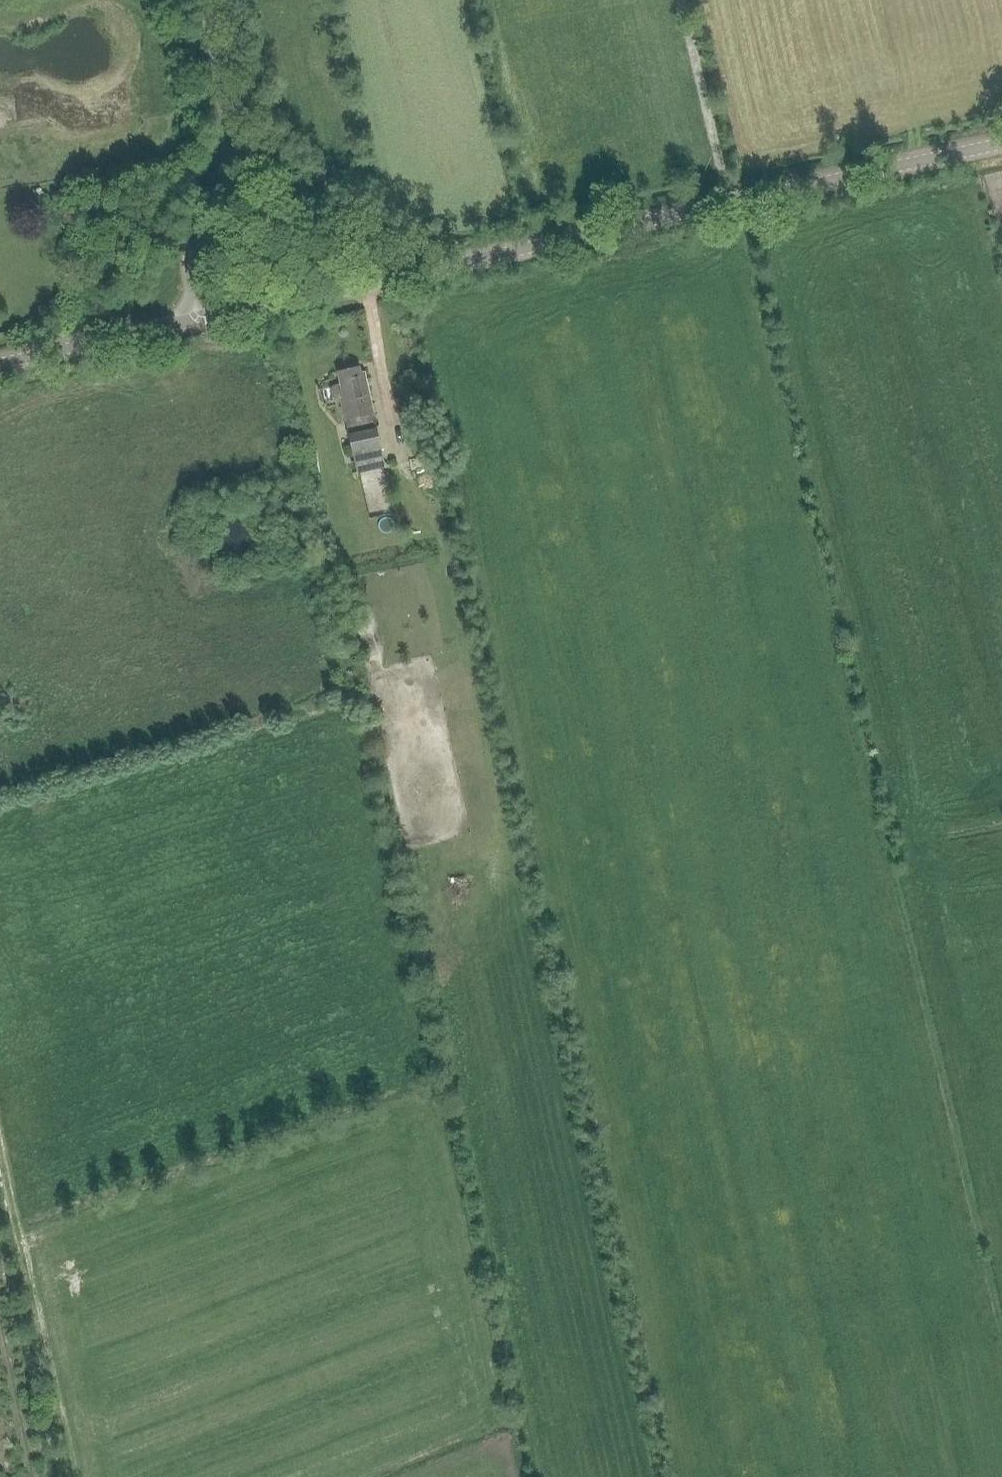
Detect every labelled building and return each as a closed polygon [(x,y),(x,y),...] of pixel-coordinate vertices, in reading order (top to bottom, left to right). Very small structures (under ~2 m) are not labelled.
[(340,371),(343,384),(333,386),(330,389),(332,397),(336,398),(340,397),(356,473),(386,467),(365,372),(359,374),(357,367),(340,371)]
